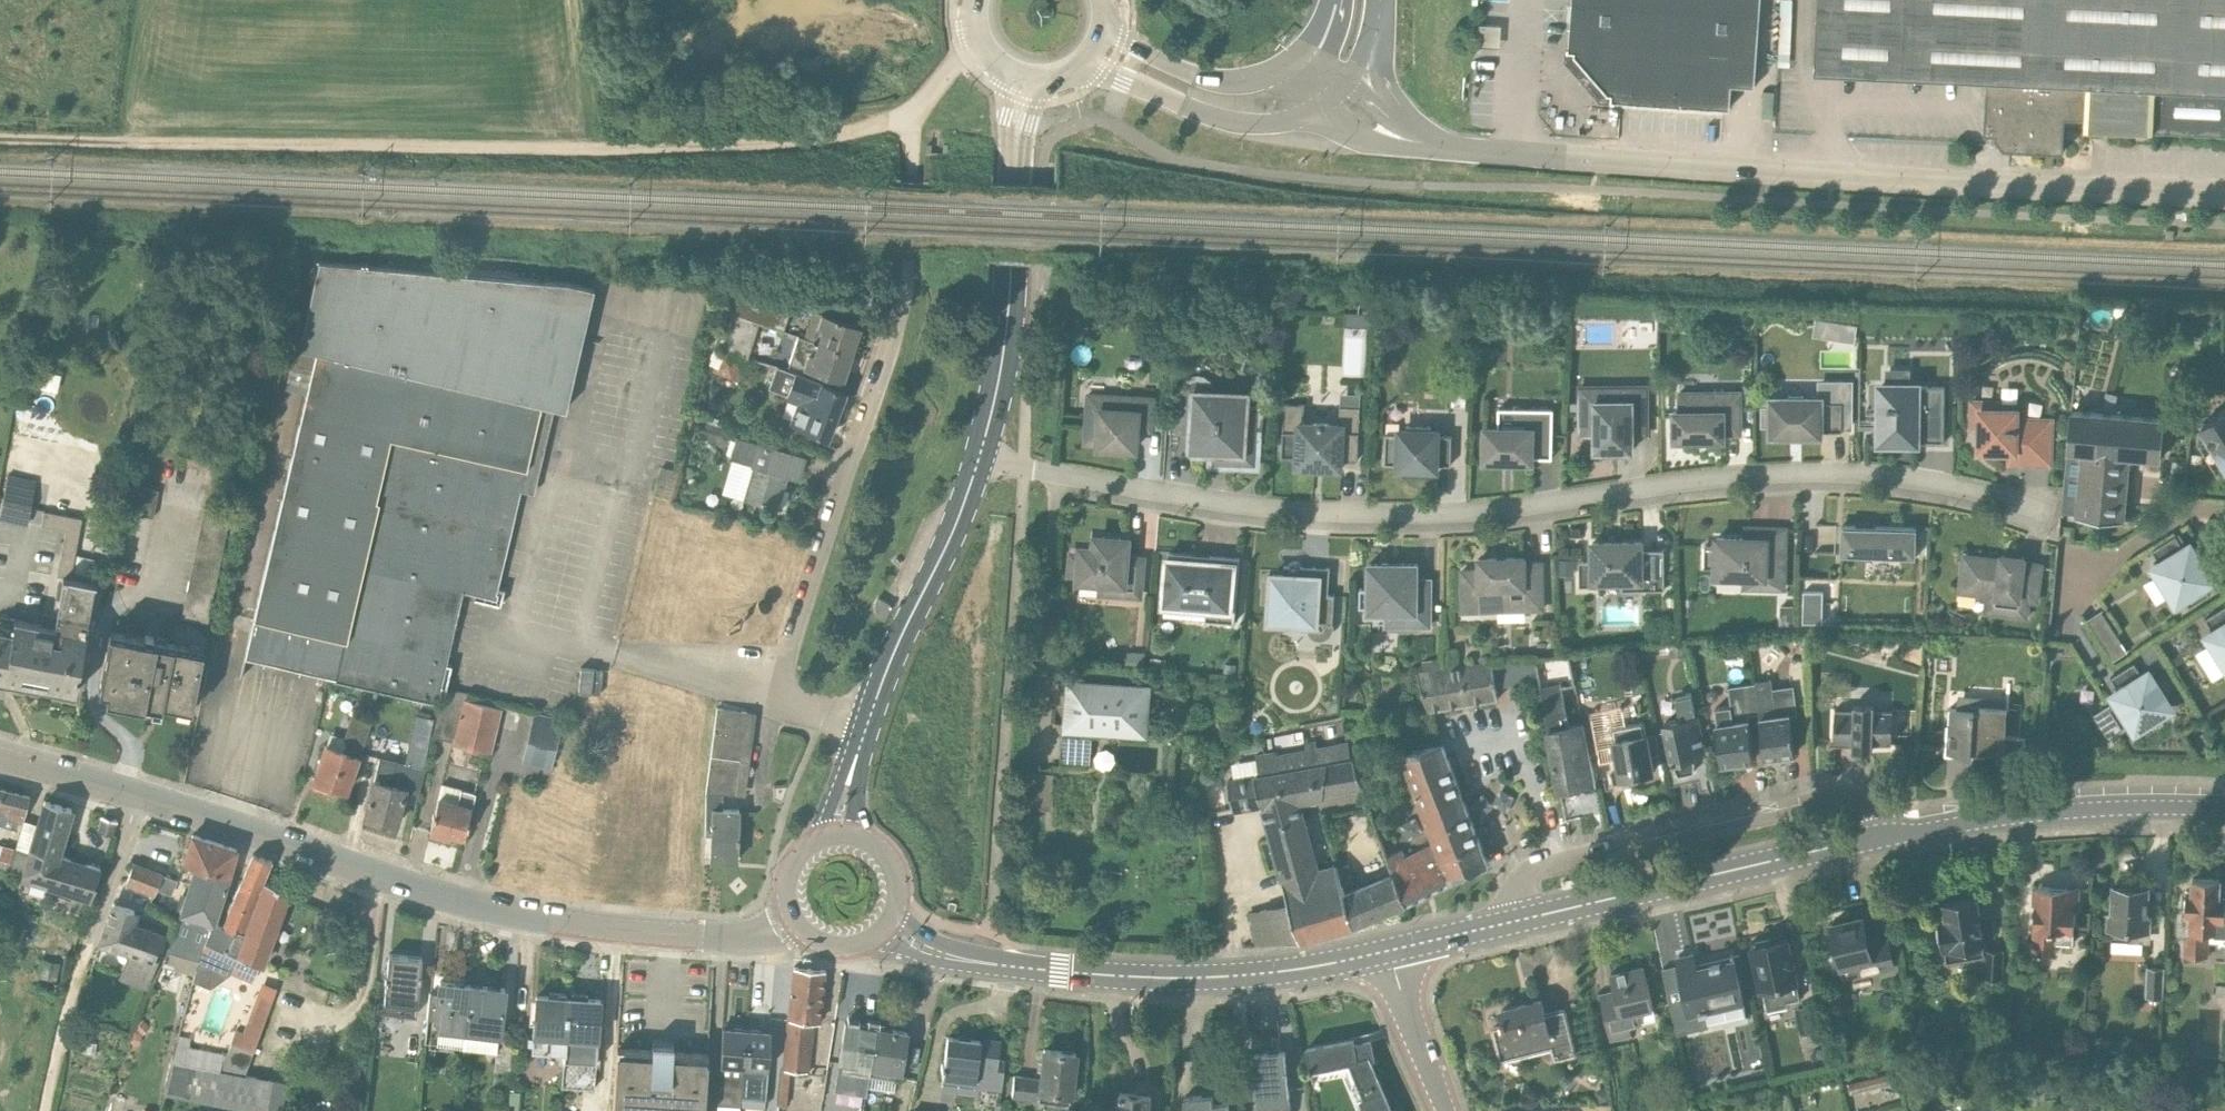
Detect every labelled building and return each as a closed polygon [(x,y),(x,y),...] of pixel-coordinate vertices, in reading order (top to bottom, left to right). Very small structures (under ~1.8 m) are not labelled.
[(1572,2),(1571,2),(1571,4),(1572,4),(1571,25),(1570,25),(1569,27),(1571,27),(1569,47),(1568,50),(1575,51),(1575,55),(1591,73),(1609,93),(1612,94),(1612,101),(1616,101),(1616,100),(1632,102),(1635,103),(1637,103),(1637,102),(1658,104),(1660,104),(1682,105),(1682,106),(1684,106),(1684,105),(1705,107),(1707,108),(1707,107),(1730,108),(1732,85),(1755,87),(1761,0),(1573,0),(1572,2)] [(1816,70),(1987,78),(1985,133),(1996,133),(1995,138),(2000,143),(2005,148),(2009,148),(2064,151),(2065,116),(2086,117),(2085,127),(2224,133),(2224,0),(1819,0),(1816,70)] [(247,661),(329,681),(413,699),(411,707),(437,713),(440,702),(437,702),(441,687),(445,688),(445,687),(446,688),(452,664),(446,662),(463,591),(496,599),(498,594),(483,590),(513,465),(526,468),(541,404),(565,410),(594,288),(571,281),(315,260),(296,348),(313,354),(247,661)] [(724,312),(756,323),(756,322),(783,331),(799,283),(729,278),(721,310),(724,311),(724,312)] [(813,311),(803,339),(851,355),(861,327),(813,311)] [(721,349),(722,348),(745,356),(756,323),(724,312),(714,346),(721,349)] [(851,355),(803,339),(797,337),(789,363),(843,382),(851,355)] [(745,356),(722,348),(721,349),(713,373),(736,380),(744,358),(745,356)] [(795,425),(828,438),(845,392),(777,367),(769,389),(803,402),(795,425)] [(1881,412),(1881,436),(1887,436),(1887,446),(1899,446),(1899,442),(1944,443),(1945,386),(1908,386),(1908,373),(1888,373),(1888,386),(1881,386),(1881,391),(1876,391),(1876,412),(1881,412)] [(1214,462),(1254,464),(1258,412),(1244,411),(1245,398),(1211,396),(1210,391),(1207,386),(1203,383),(1194,382),(1187,387),(1184,393),(1182,427),(1195,429),(1195,435),(1190,439),(1190,447),(1194,452),(1203,453),(1208,448),(1215,449),(1214,462)] [(1632,434),(1647,434),(1646,388),(1580,388),(1580,435),(1595,435),(1595,451),(1600,451),(1600,456),(1618,456),(1618,451),(1632,451),(1632,434)] [(1089,392),(1088,409),(1087,426),(1101,427),(1100,446),(1136,448),(1138,422),(1153,423),(1154,396),(1089,392)] [(1755,406),(1755,392),(1742,392),(1742,407),(1755,406)] [(1680,412),(1674,411),(1674,441),(1724,440),(1724,434),(1741,434),(1739,393),(1679,393),(1680,412)] [(1842,432),(1843,403),(1821,403),(1821,399),(1803,399),(1803,396),(1788,396),(1788,399),(1771,399),(1771,435),(1788,435),(1788,439),(1804,439),(1804,435),(1821,436),(1821,432),(1842,432)] [(1970,398),(1970,410),(1970,417),(1971,425),(1972,432),(1979,432),(1980,450),(1989,450),(1989,453),(2006,454),(2006,450),(2013,450),(2013,463),(2049,464),(2050,462),(2051,450),(2051,446),(2050,433),(2047,417),(2020,416),(2020,407),(2002,406),(2002,400),(1970,398)] [(1285,404),(1283,430),(1282,457),(1297,458),(1297,467),(1315,468),(1315,463),(1324,464),(1324,468),(1342,469),(1342,460),(1358,461),(1360,408),(1341,407),(1340,424),(1304,422),(1305,405),(1285,404)] [(1485,429),(1485,435),(1481,435),(1481,454),(1485,454),(1484,461),(1532,462),(1532,446),(1552,447),(1553,411),(1499,410),(1498,429),(1485,429)] [(2078,516),(2123,520),(2129,456),(2161,459),(2165,418),(2071,410),(2061,512),(2078,514),(2078,516)] [(2201,425),(2207,435),(2198,440),(2219,474),(2224,471),(2224,410),(2201,425)] [(701,440),(723,445),(727,429),(706,423),(701,440)] [(1401,431),(1401,434),(1386,433),(1385,464),(1400,464),(1400,467),(1405,467),(1405,472),(1430,473),(1430,465),(1451,465),(1452,436),(1437,436),(1437,432),(1431,432),(1432,427),(1407,426),(1406,431),(1401,431)] [(742,498),(777,508),(784,486),(780,485),(783,474),(798,478),(804,457),(757,443),(757,444),(736,438),(730,459),(750,465),(750,466),(751,466),(742,498)] [(36,482),(8,476),(0,517),(0,520),(27,525),(36,482)] [(159,490),(132,485),(127,513),(154,518),(159,490)] [(57,576),(64,578),(71,579),(73,566),(82,518),(44,510),(41,527),(65,531),(57,576)] [(1917,528),(1842,525),(1841,554),(1916,557),(1917,528)] [(1717,546),(1705,545),(1704,568),(1716,568),(1716,576),(1745,576),(1745,587),(1782,588),(1785,529),(1747,528),(1747,539),(1717,538),(1717,546)] [(2176,535),(2152,550),(2160,564),(2154,567),(2159,575),(2158,576),(2171,596),(2172,595),(2176,603),(2184,598),(2189,607),(2210,594),(2205,585),(2212,581),(2208,573),(2216,568),(2203,547),(2195,552),(2190,545),(2184,549),(2176,535)] [(1098,596),(1139,600),(1141,565),(1126,564),(1128,541),(1121,540),(1121,538),(1103,536),(1103,539),(1096,538),(1095,550),(1082,549),(1082,555),(1073,555),(1071,572),(1080,573),(1080,580),(1099,582),(1098,596)] [(1592,561),(1579,561),(1580,587),(1623,586),(1623,591),(1664,590),(1664,550),(1641,551),(1641,543),(1621,543),(1621,544),(1612,544),(1612,543),(1592,543),(1592,561)] [(1235,624),(1238,581),(1240,559),(1197,555),(1197,554),(1170,552),(1165,609),(1206,612),(1205,621),(1235,624)] [(2000,559),(1964,555),(1959,588),(1960,590),(1998,596),(1996,613),(2024,617),(2026,600),(2037,600),(2042,565),(2024,562),(2025,558),(2001,555),(2000,559)] [(1525,563),(1525,558),(1515,558),(1507,558),(1507,561),(1497,561),(1497,559),(1489,559),(1479,559),(1479,571),(1464,571),(1465,614),(1543,612),(1542,563),(1525,563)] [(1575,560),(1560,560),(1560,576),(1575,576),(1575,560)] [(1430,629),(1431,583),(1431,580),(1417,580),(1417,564),(1369,564),(1369,588),(1361,588),(1360,607),(1367,607),(1367,614),(1384,614),(1384,628),(1430,629)] [(1272,599),(1270,621),(1334,624),(1335,595),(1329,594),(1330,568),(1285,565),(1284,575),(1273,575),(1273,582),(1266,582),(1265,599),(1272,599)] [(41,623),(0,615),(0,679),(5,680),(6,675),(75,689),(74,693),(75,693),(87,632),(96,584),(71,579),(64,578),(57,616),(43,613),(41,623)] [(1804,592),(1803,623),(1823,623),(1823,593),(1804,592)] [(892,613),(885,599),(878,596),(874,605),(873,610),(876,617),(882,623),(884,624),(892,613)] [(2205,619),(2211,629),(2202,635),(2224,672),(2224,606),(2205,619)] [(2088,620),(2114,661),(2128,652),(2102,611),(2088,620)] [(109,681),(106,699),(145,707),(146,700),(193,709),(206,653),(111,634),(101,679),(109,681)] [(1446,664),(1458,664),(1458,650),(1446,650),(1446,664)] [(1496,662),(1440,668),(1423,670),(1413,671),(1429,710),(1431,710),(1499,699),(1498,688),(1540,683),(1536,659),(1496,663),(1496,662)] [(1423,661),(1423,670),(1440,668),(1439,659),(1432,660),(1423,661)] [(2131,723),(2135,730),(2143,726),(2144,727),(2164,714),(2164,713),(2171,708),(2149,673),(2143,676),(2134,663),(2110,678),(2119,691),(2113,695),(2118,702),(2109,708),(2122,728),(2131,723)] [(581,668),(579,692),(600,695),(603,671),(581,668)] [(1067,676),(1064,730),(1149,735),(1153,682),(1067,676)] [(1791,754),(1796,753),(1790,710),(1777,711),(1774,677),(1756,678),(1757,684),(1760,714),(1765,757),(1780,756),(1782,759),(1790,758),(1791,754)] [(1559,789),(1596,783),(1584,722),(1569,725),(1561,683),(1541,687),(1559,789)] [(1717,721),(1715,721),(1721,763),(1725,763),(1728,766),(1735,765),(1737,761),(1754,759),(1749,716),(1760,714),(1757,684),(1729,688),(1732,707),(1716,710),(1717,721)] [(466,700),(468,692),(446,688),(445,687),(445,688),(441,687),(437,702),(440,702),(437,713),(432,735),(490,749),(500,708),(466,700)] [(1684,720),(1665,724),(1675,768),(1679,775),(1694,772),(1695,764),(1693,757),(1705,755),(1693,695),(1677,698),(1680,716),(1683,716),(1684,720)] [(1997,751),(1997,754),(1998,754),(1999,739),(2006,739),(2008,699),(1958,695),(1957,709),(1950,709),(1949,724),(1947,724),(1945,753),(1967,754),(1968,753),(1972,753),(1973,750),(1997,751)] [(1892,744),(1893,710),(1875,710),(1875,704),(1854,704),(1854,710),(1835,709),(1835,743),(1853,743),(1853,749),(1873,749),(1874,744),(1892,744)] [(711,836),(710,860),(737,861),(739,811),(712,810),(713,790),(736,793),(747,712),(717,708),(705,793),(705,835),(711,836)] [(314,779),(346,791),(372,717),(354,711),(343,742),(347,743),(344,754),(326,748),(314,779)] [(523,759),(550,765),(551,765),(561,722),(533,715),(523,759)] [(1643,722),(1613,728),(1621,778),(1638,775),(1640,780),(1648,778),(1649,773),(1653,773),(1647,737),(1646,737),(1643,722)] [(1262,805),(1288,896),(1290,904),(1249,913),(1259,947),(1301,940),(1352,926),(1344,895),(1345,895),(1344,892),(1345,892),(1336,864),(1321,868),(1302,804),(1324,801),(1324,797),(1364,788),(1358,773),(1370,770),(1366,757),(1354,759),(1350,742),(1251,759),(1255,776),(1228,781),(1233,810),(1262,805)] [(1432,843),(1448,882),(1452,880),(1451,879),(1488,863),(1442,743),(1401,751),(1435,842),(1432,843)] [(380,758),(365,816),(397,824),(405,790),(419,793),(430,748),(411,744),(406,765),(380,758)] [(1716,788),(1711,766),(1711,762),(1695,765),(1700,791),(1716,788)] [(442,784),(430,832),(450,837),(451,833),(464,837),(467,827),(468,827),(469,822),(468,822),(475,793),(442,784)] [(0,789),(0,826),(16,830),(19,820),(24,821),(30,796),(0,789)] [(45,800),(30,852),(25,850),(18,873),(23,874),(22,877),(91,899),(101,867),(58,855),(72,808),(45,800)] [(118,821),(102,816),(101,816),(101,818),(102,818),(99,830),(113,835),(116,822),(117,822),(118,821)] [(227,877),(236,850),(237,849),(193,834),(184,862),(196,866),(196,867),(227,877)] [(1407,904),(1448,882),(1432,843),(1406,857),(1404,849),(1387,856),(1388,860),(1390,859),(1404,905),(1407,904)] [(18,873),(25,850),(17,847),(16,849),(0,844),(0,867),(18,873)] [(272,861),(253,854),(224,925),(213,921),(209,919),(207,925),(181,918),(164,959),(196,973),(201,961),(198,960),(202,941),(203,939),(233,953),(240,933),(248,937),(270,884),(265,882),(272,861)] [(1344,895),(1352,926),(1353,926),(1404,905),(1390,859),(1388,860),(1365,870),(1370,882),(1345,892),(1344,892),(1345,895),(1344,895)] [(133,864),(126,882),(125,884),(154,896),(163,875),(133,864)] [(179,917),(181,918),(207,925),(209,919),(213,921),(227,877),(196,867),(187,893),(179,917)] [(2224,885),(2224,884),(2223,884),(2221,883),(2220,883),(2219,883),(2219,879),(2193,878),(2193,891),(2186,891),(2185,913),(2190,913),(2189,939),(2186,939),(2185,956),(2208,957),(2209,936),(2206,936),(2206,930),(2224,930),(2224,886),(2224,885)] [(2117,885),(2114,885),(2112,912),(2109,912),(2109,926),(2112,926),(2112,938),(2145,939),(2147,929),(2150,928),(2150,915),(2148,915),(2148,886),(2132,886),(2132,883),(2117,882),(2117,885)] [(261,966),(289,891),(270,884),(248,937),(240,933),(233,953),(203,939),(202,941),(198,960),(201,961),(251,982),(258,965),(261,966)] [(2080,889),(2076,888),(2034,886),(2033,903),(2035,904),(2031,953),(2054,954),(2054,942),(2074,943),(2075,911),(2079,911),(2080,889)] [(1986,949),(1976,895),(1944,901),(1947,918),(1938,920),(1943,949),(1945,949),(1948,963),(1987,956),(1986,978),(2004,979),(2005,952),(1986,949)] [(114,903),(100,943),(129,953),(120,981),(147,990),(156,964),(157,964),(167,934),(137,923),(140,912),(114,903)] [(1863,918),(1832,924),(1843,976),(1862,972),(1862,973),(1893,967),(1887,940),(1869,944),(1863,918)] [(1787,1003),(1800,1000),(1796,980),(1787,940),(1774,943),(1772,938),(1751,942),(1761,988),(1762,988),(1767,1012),(1788,1007),(1787,1003)] [(422,957),(389,954),(383,1000),(417,1004),(420,979),(421,979),(421,974),(420,974),(422,957)] [(1663,969),(1671,1005),(1670,1005),(1676,1034),(1705,1028),(1702,1013),(1708,1011),(1708,1009),(1743,1001),(1738,976),(1733,954),(1732,955),(1733,961),(1721,963),(1721,961),(1711,963),(1712,966),(1696,969),(1693,954),(1691,955),(1691,956),(1681,958),(1680,956),(1677,957),(1679,965),(1663,969)] [(789,1020),(787,1019),(782,1069),(778,1106),(787,1107),(790,1070),(812,1073),(816,1036),(818,1037),(824,970),(794,967),(789,1020)] [(1642,1023),(1656,1019),(1644,967),(1611,974),(1617,1002),(1603,1005),(1611,1041),(1632,1036),(1631,1027),(1642,1024),(1642,1023)] [(2016,967),(2016,978),(2016,983),(2028,983),(2029,967),(2016,967)] [(2149,969),(2148,997),(2161,998),(2162,970),(2149,969)] [(428,1021),(432,1022),(432,1028),(463,1032),(469,984),(440,980),(438,995),(431,994),(428,1017),(429,1017),(428,1021)] [(473,1033),(499,1036),(505,988),(469,984),(463,1032),(462,1042),(471,1043),(473,1033)] [(250,992),(242,1013),(231,1043),(254,1051),(273,1001),(250,992)] [(536,995),(532,1051),(549,1053),(549,1052),(564,1053),(565,1053),(569,998),(565,997),(566,994),(550,993),(549,996),(536,995)] [(583,1088),(595,1089),(601,1000),(587,999),(587,995),(572,994),(571,998),(569,998),(565,1053),(564,1053),(562,1087),(560,1110),(581,1110),(583,1088)] [(1493,1028),(1498,1049),(1501,1060),(1553,1048),(1556,1059),(1576,1054),(1564,1010),(1545,1014),(1541,1001),(1502,1011),(1505,1025),(1493,1028)] [(1811,1006),(1796,1010),(1802,1035),(1816,1031),(1811,1006)] [(143,1034),(151,1027),(143,1019),(135,1026),(129,1042),(139,1046),(143,1034)] [(860,1025),(845,1022),(839,1060),(872,1066),(878,1032),(859,1029),(860,1025)] [(747,1029),(723,1027),(719,1087),(743,1089),(747,1029)] [(766,1091),(771,1031),(747,1029),(743,1089),(766,1091)] [(902,1071),(907,1032),(892,1030),(892,1034),(878,1032),(872,1066),(902,1071)] [(202,1103),(242,1110),(285,1110),(290,1085),(291,1083),(253,1076),(245,1075),(221,1070),(225,1053),(191,1046),(192,1037),(178,1035),(177,1043),(166,1096),(202,1103)] [(1308,1047),(1311,1069),(1352,1061),(1366,1095),(1362,1096),(1369,1110),(1393,1110),(1370,1057),(1374,1056),(1370,1036),(1308,1047)] [(1000,1044),(947,1037),(943,1077),(987,1082),(986,1088),(1001,1090),(1005,1061),(998,1060),(1000,1044)] [(498,1039),(494,1070),(511,1072),(514,1041),(498,1039)] [(707,1053),(672,1050),(673,1044),(672,1043),(671,1045),(653,1043),(654,1042),(652,1042),(652,1049),(617,1046),(613,1110),(704,1110),(708,1053),(707,1053)] [(1075,1053),(1044,1049),(1040,1078),(1015,1075),(1013,1094),(1040,1097),(1041,1090),(1071,1093),(1075,1053)] [(1244,1065),(1245,1078),(1255,1077),(1258,1108),(1265,1107),(1265,1110),(1292,1110),(1286,1052),(1254,1055),(1255,1064),(1244,1065)] [(1849,1084),(1851,1093),(1894,1083),(1891,1072),(1849,1084)] [(2208,1097),(2210,1085),(2188,1082),(2186,1094),(2208,1097)] [(1120,1093),(1119,1110),(1150,1110),(1152,1095),(1120,1093)] [(1230,1099),(1221,1100),(1215,1101),(1214,1093),(1185,1096),(1185,1110),(1231,1110),(1230,1099)] [(2068,1103),(2069,1110),(2082,1110),(2082,1102),(2068,1103)]
